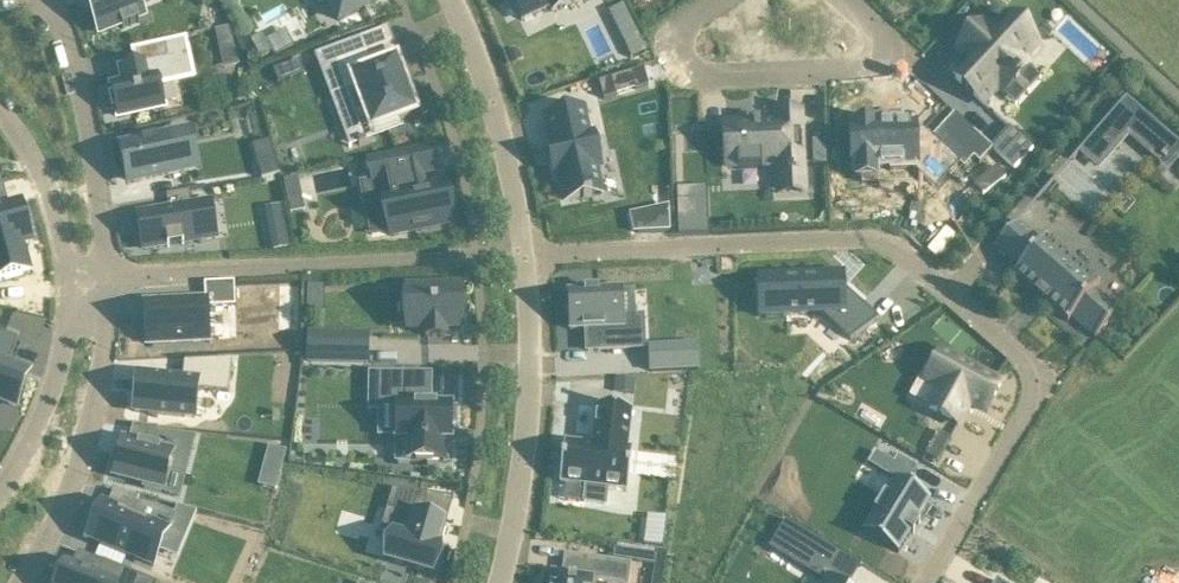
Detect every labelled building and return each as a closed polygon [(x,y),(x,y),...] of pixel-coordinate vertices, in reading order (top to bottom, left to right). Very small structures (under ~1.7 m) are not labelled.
[(101,34),(123,26),(124,29),(139,23),(137,20),(145,17),(138,0),(87,0),(101,34)] [(340,20),(376,0),(329,0),(340,20)] [(522,21),(550,7),(552,12),(577,0),(512,0),(522,21)] [(965,60),(952,75),(984,105),(999,89),(1004,94),(1015,82),(1017,85),(1021,80),(1018,78),(1029,66),(1024,61),(1038,45),(1006,16),(992,32),(983,24),(957,52),(965,60)] [(1068,19),(1058,30),(1093,61),(1103,50),(1068,19)] [(231,28),(216,31),(221,50),(233,47),(234,46),(235,46),(231,28)] [(646,51),(635,28),(620,35),(632,58),(646,51)] [(273,52),(266,41),(263,34),(251,41),(261,59),(273,52)] [(361,37),(315,55),(316,57),(331,97),(357,88),(375,137),(401,127),(399,120),(417,113),(410,96),(414,95),(413,93),(409,94),(404,80),(408,79),(407,77),(406,77),(399,59),(373,69),(361,37)] [(120,65),(123,79),(111,82),(113,91),(108,92),(111,106),(116,105),(118,114),(163,104),(158,80),(191,73),(187,51),(183,51),(180,38),(165,42),(168,55),(120,65)] [(300,60),(274,70),(279,84),(305,74),(300,60)] [(649,86),(643,69),(632,73),(637,90),(649,86)] [(617,96),(612,79),(599,83),(604,99),(617,96)] [(1128,130),(1153,152),(1169,134),(1126,97),(1081,149),(1099,164),(1128,130)] [(583,111),(547,119),(553,143),(549,144),(557,177),(560,176),(565,201),(583,196),(584,199),(592,197),(592,194),(601,192),(596,168),(600,167),(592,135),(589,135),(583,111)] [(754,123),(726,124),(727,152),(737,152),(738,169),(762,168),(762,165),(779,164),(779,172),(801,171),(802,188),(803,188),(800,112),(776,113),(777,122),(762,123),(761,119),(754,120),(754,123)] [(854,125),(850,125),(852,169),(855,169),(856,178),(878,176),(878,168),(890,167),(890,171),(916,170),(937,189),(960,164),(965,168),(974,158),(980,163),(993,149),(991,147),(955,113),(933,137),(926,131),(925,130),(917,131),(917,123),(888,123),(888,125),(876,126),(875,120),(872,120),(872,117),(857,118),(857,121),(853,121),(854,125)] [(1009,127),(991,147),(993,149),(1015,169),(1033,149),(1009,127)] [(174,134),(120,146),(126,176),(132,175),(133,183),(183,172),(174,134)] [(374,181),(361,183),(366,205),(385,201),(392,236),(451,224),(444,186),(428,189),(418,191),(410,152),(370,161),(374,181)] [(277,160),(258,165),(262,179),(280,174),(277,160)] [(298,178),(284,181),(288,198),(302,195),(298,178)] [(169,209),(139,214),(145,249),(206,239),(201,204),(191,205),(189,191),(167,195),(169,209)] [(680,194),(677,194),(679,233),(679,235),(710,234),(710,231),(709,199),(685,199),(680,200),(680,194)] [(30,273),(23,245),(27,244),(23,227),(28,226),(22,203),(9,207),(0,209),(0,281),(30,273)] [(670,231),(669,206),(637,213),(638,233),(670,231)] [(1046,239),(1043,243),(1018,221),(995,248),(997,249),(1019,269),(1014,275),(1068,322),(1073,316),(1095,335),(1093,337),(1095,338),(1119,312),(1095,291),(1100,286),(1094,281),(1093,283),(1055,250),(1057,248),(1046,239)] [(289,229),(271,233),(274,250),(292,247),(289,229)] [(844,275),(758,279),(761,317),(821,314),(851,341),(879,319),(844,288),(844,275)] [(206,299),(145,302),(147,344),(209,341),(208,307),(235,306),(234,282),(205,283),(206,299)] [(461,330),(460,290),(449,290),(449,286),(419,287),(419,291),(408,291),(409,331),(425,331),(425,337),(445,337),(444,330),(461,330)] [(578,289),(566,289),(567,312),(570,312),(571,330),(586,330),(588,350),(644,348),(642,318),(623,319),(621,289),(598,291),(598,290),(585,291),(578,292),(578,289)] [(16,406),(27,377),(23,376),(26,369),(9,362),(18,339),(0,332),(0,400),(16,406)] [(367,363),(368,336),(310,335),(309,362),(367,363)] [(698,370),(697,345),(650,347),(651,372),(698,370)] [(942,354),(927,381),(940,388),(929,409),(959,424),(970,404),(986,413),(1001,386),(942,354)] [(138,374),(134,411),(195,418),(199,390),(229,393),(233,360),(185,362),(184,379),(138,374)] [(370,372),(370,392),(380,393),(380,404),(398,405),(397,462),(446,464),(447,441),(452,441),(452,425),(457,425),(458,408),(453,408),(453,404),(407,403),(408,373),(370,372)] [(621,379),(619,402),(632,404),(635,380),(621,379)] [(565,442),(560,483),(586,486),(584,502),(606,504),(608,488),(628,491),(632,450),(627,449),(632,410),(598,406),(593,445),(565,442)] [(116,454),(111,471),(115,472),(114,476),(145,484),(144,488),(161,493),(162,489),(164,489),(169,472),(185,476),(195,438),(156,433),(154,447),(124,440),(120,455),(116,454)] [(270,448),(265,467),(280,471),(284,456),(285,452),(270,448)] [(894,479),(863,531),(899,553),(911,532),(914,534),(914,533),(912,532),(917,523),(920,525),(920,524),(918,522),(931,500),(907,485),(917,468),(898,456),(894,463),(876,452),(868,464),(894,479)] [(393,536),(386,561),(434,574),(441,548),(440,548),(436,547),(444,522),(420,515),(426,494),(393,489),(388,507),(401,511),(394,535),(393,535),(393,536)] [(92,516),(83,538),(154,567),(175,515),(162,510),(136,504),(131,517),(102,505),(97,518),(92,516)] [(647,514),(644,542),(664,545),(667,517),(647,514)] [(802,530),(785,558),(818,578),(835,549),(802,530)] [(551,582),(593,582),(593,581),(611,582),(628,582),(630,565),(566,556),(564,575),(552,573),(551,582)] [(58,582),(134,582),(136,576),(152,582),(153,582),(154,582),(103,560),(97,575),(73,565),(67,562),(62,574),(59,572),(58,574),(61,575),(58,582)]
